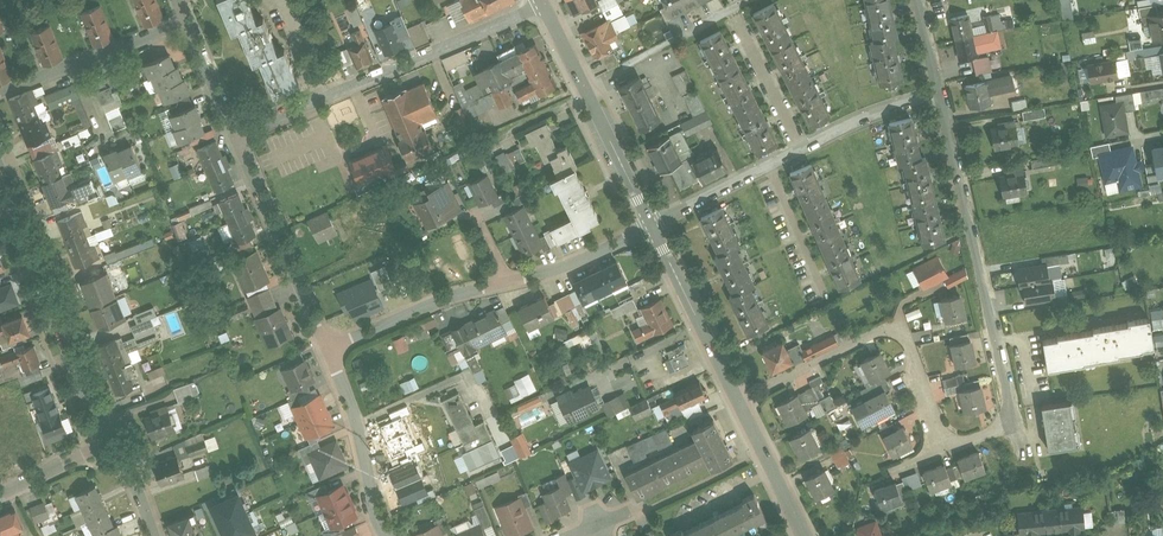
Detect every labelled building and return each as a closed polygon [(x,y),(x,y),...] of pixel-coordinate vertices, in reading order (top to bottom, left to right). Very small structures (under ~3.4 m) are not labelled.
[(156,0),(135,0),(146,25),(164,18),(156,0)] [(233,31),(240,28),(258,20),(249,0),(220,0),(233,31)] [(461,0),(456,0),(449,3),(453,11),(456,19),(467,13),(461,0)] [(484,0),(461,0),(467,13),(471,20),(489,11),(484,0)] [(489,11),(511,0),(484,0),(489,11)] [(573,12),(581,8),(584,12),(598,4),(596,0),(567,0),(573,12)] [(600,2),(604,10),(619,2),(618,0),(604,0),(600,2)] [(681,0),(664,0),(667,5),(672,16),(673,16),(686,10),(681,0)] [(686,10),(699,3),(700,3),(699,0),(681,0),(686,10)] [(889,0),(867,0),(871,20),(866,21),(867,25),(872,24),(876,40),(872,41),(876,62),(871,63),(872,67),(877,66),(881,83),(902,78),(893,37),(897,36),(889,0)] [(1061,19),(1072,17),(1068,0),(1057,0),(1061,19)] [(619,2),(604,10),(608,18),(623,10),(619,2)] [(355,3),(349,6),(353,17),(359,14),(355,3)] [(453,11),(449,3),(443,6),(447,14),(453,11)] [(1153,4),(1141,6),(1143,15),(1157,13),(1156,4),(1153,4)] [(101,5),(82,12),(95,45),(114,37),(101,5)] [(667,5),(661,8),(667,21),(674,18),(673,16),(672,16),(667,5)] [(829,115),(773,6),(774,5),(753,15),(754,16),(754,15),(762,30),(761,31),(762,32),(762,31),(764,35),(764,36),(765,36),(781,67),(780,67),(781,68),(783,71),(783,72),(783,73),(784,72),(800,103),(799,103),(799,104),(800,104),(802,108),(801,108),(802,109),(811,124),(810,125),(810,126),(830,115),(830,114),(829,115)] [(1143,15),(1144,25),(1149,24),(1149,22),(1152,22),(1155,40),(1162,38),(1162,12),(1157,13),(1143,15)] [(969,14),(951,18),(956,39),(974,34),(969,14)] [(625,15),(612,22),(616,32),(630,25),(625,15)] [(992,15),(983,17),(987,31),(992,30),(992,31),(995,31),(992,15)] [(258,20),(240,28),(254,62),(261,59),(279,51),(264,17),(258,20)] [(396,17),(387,21),(392,33),(401,29),(396,17)] [(610,20),(583,33),(589,46),(590,46),(607,37),(616,32),(612,22),(610,20)] [(421,21),(408,27),(416,45),(429,40),(421,21)] [(50,25),(32,32),(45,65),(63,58),(50,25)] [(392,33),(384,36),(391,53),(408,46),(401,29),(392,33)] [(366,41),(361,30),(352,33),(357,45),(349,48),(355,62),(357,67),(374,60),(366,41)] [(974,34),(956,39),(960,59),(978,55),(977,49),(995,46),(992,31),(992,30),(987,31),(974,34)] [(728,47),(720,31),(701,40),(711,58),(705,61),(707,64),(712,62),(729,95),(724,98),(725,101),(731,98),(748,132),(743,135),(744,138),(750,135),(758,152),(777,142),(769,126),(770,125),(767,120),(766,120),(750,89),(751,89),(748,83),(747,84),(731,52),(732,52),(729,46),(728,47)] [(616,32),(607,37),(610,42),(619,37),(616,32)] [(1142,35),(1129,37),(1131,50),(1144,48),(1142,35)] [(607,37),(590,46),(596,58),(613,49),(610,42),(607,37)] [(518,52),(517,52),(518,54),(524,66),(528,73),(547,64),(546,63),(548,61),(546,57),(543,57),(536,43),(518,52)] [(0,46),(0,47),(0,83),(13,77),(0,46)] [(515,46),(498,54),(501,60),(502,62),(518,54),(517,52),(518,52),(515,46)] [(279,51),(261,59),(275,93),(300,83),(285,48),(279,51)] [(349,48),(335,54),(341,68),(355,62),(349,48)] [(1144,48),(1133,50),(1134,57),(1137,57),(1145,55),(1144,48)] [(465,50),(443,59),(447,70),(469,60),(465,50)] [(614,52),(603,58),(609,70),(621,64),(614,52)] [(169,54),(145,64),(150,77),(153,76),(175,67),(169,54)] [(518,54),(502,62),(509,74),(524,66),(518,54)] [(1145,55),(1137,57),(1138,66),(1147,64),(1145,55)] [(987,56),(973,59),(976,74),(990,71),(987,56)] [(501,60),(483,69),(490,82),(494,90),(505,85),(512,81),(510,76),(509,74),(502,62),(501,60)] [(1116,60),(1089,64),(1092,81),(1118,76),(1116,60)] [(547,64),(528,73),(531,80),(516,88),(522,100),(531,96),(532,99),(540,95),(539,94),(557,85),(550,71),(552,69),(550,65),(547,65),(547,64)] [(175,67),(153,76),(158,89),(160,89),(183,79),(177,66),(175,67)] [(483,69),(476,73),(482,85),(490,82),(483,69)] [(686,69),(673,75),(682,93),(695,87),(686,69)] [(522,70),(510,76),(512,81),(523,76),(524,75),(522,70)] [(512,81),(505,85),(507,90),(525,81),(523,76),(512,81)] [(652,85),(645,88),(639,76),(620,86),(641,128),(661,118),(650,97),(656,94),(652,85)] [(1007,76),(986,80),(986,81),(989,93),(1010,89),(1007,76)] [(104,78),(92,83),(94,90),(106,85),(104,78)] [(183,79),(160,89),(166,101),(175,97),(188,91),(190,91),(185,78),(183,79)] [(986,81),(966,85),(972,107),(991,103),(989,93),(986,81)] [(407,87),(383,97),(401,139),(424,129),(421,122),(435,116),(438,115),(424,82),(408,89),(407,87)] [(462,82),(455,86),(454,85),(459,97),(467,92),(466,90),(462,82)] [(490,82),(482,85),(482,87),(486,95),(492,91),(494,90),(490,82)] [(80,96),(75,84),(70,86),(75,98),(80,96)] [(43,85),(10,98),(19,121),(38,114),(34,104),(38,103),(37,99),(36,96),(46,92),(43,85)] [(494,90),(492,91),(498,102),(500,107),(513,101),(507,90),(505,85),(494,90)] [(70,86),(47,95),(52,107),(75,98),(70,86)] [(111,86),(98,92),(101,98),(114,93),(111,86)] [(466,90),(467,92),(459,97),(463,106),(476,100),(486,95),(482,87),(474,92),(471,87),(466,90)] [(1140,91),(1142,102),(1152,100),(1151,96),(1162,94),(1162,87),(1140,91)] [(697,89),(684,95),(694,116),(707,110),(697,89)] [(188,91),(175,97),(178,104),(191,99),(188,91)] [(486,95),(476,100),(482,111),(493,106),(493,104),(498,102),(492,91),(486,95)] [(1133,92),(1116,95),(1117,102),(1123,101),(1125,111),(1136,109),(1133,92)] [(114,93),(101,98),(103,105),(117,99),(114,93)] [(1027,98),(1012,101),(1014,110),(1028,106),(1027,98)] [(191,99),(178,104),(180,110),(193,104),(191,99)] [(476,100),(463,106),(468,118),(482,111),(476,100)] [(1117,102),(1102,104),(1106,130),(1116,128),(1117,133),(1129,131),(1125,111),(1123,101),(1117,102)] [(180,110),(171,114),(177,127),(199,118),(201,117),(195,103),(180,110)] [(468,118),(463,106),(455,109),(463,127),(471,124),(468,118)] [(1045,107),(1023,110),(1025,119),(1046,116),(1045,107)] [(694,116),(688,119),(694,132),(713,122),(707,110),(694,116)] [(122,112),(109,118),(112,124),(125,119),(122,112)] [(38,114),(19,121),(29,144),(51,136),(52,135),(48,126),(44,127),(38,114)] [(435,116),(421,122),(424,129),(426,128),(438,123),(435,116)] [(930,174),(926,156),(921,157),(911,117),(891,122),(901,163),(905,162),(924,243),(945,238),(940,220),(941,220),(940,214),(939,215),(931,180),(932,180),(931,174),(930,174)] [(177,127),(173,129),(178,143),(189,138),(203,132),(205,131),(199,118),(177,127)] [(125,119),(112,124),(115,131),(128,126),(125,119)] [(694,132),(688,119),(682,122),(688,135),(694,132)] [(1014,120),(1000,123),(1000,122),(998,122),(999,127),(993,128),(993,127),(991,127),(995,148),(997,148),(997,147),(1018,143),(1018,144),(1019,144),(1015,119),(1014,119),(1014,120)] [(85,120),(69,127),(72,134),(88,127),(85,120)] [(547,122),(526,132),(531,142),(538,139),(549,133),(551,133),(547,126),(548,126),(547,122)] [(90,127),(78,132),(81,140),(93,135),(90,127)] [(401,139),(399,139),(401,144),(399,145),(403,155),(406,154),(408,159),(434,147),(432,143),(435,142),(430,131),(428,132),(426,128),(424,129),(401,139)] [(681,129),(650,145),(663,171),(673,166),(691,157),(693,162),(697,160),(690,147),(681,129)] [(78,132),(68,136),(71,144),(81,140),(78,132)] [(203,132),(189,138),(192,145),(206,139),(203,132)] [(569,151),(567,146),(558,150),(549,133),(538,139),(548,159),(550,158),(559,175),(575,168),(578,166),(570,151),(569,151)] [(217,141),(197,150),(206,170),(229,160),(227,154),(223,155),(217,141)] [(1110,142),(1091,146),(1094,157),(1101,155),(1100,154),(1112,151),(1110,142)] [(387,144),(350,160),(359,178),(354,180),(353,180),(359,194),(390,180),(411,171),(406,159),(395,163),(387,144)] [(142,169),(131,145),(119,151),(128,172),(129,174),(142,169)] [(493,156),(500,172),(523,162),(517,146),(493,156)] [(1112,151),(1100,154),(1101,155),(1105,175),(1117,172),(1118,178),(1117,178),(1118,179),(1119,179),(1121,188),(1142,183),(1133,146),(1112,151)] [(117,148),(105,154),(115,178),(128,172),(119,151),(117,148)] [(697,160),(693,162),(701,177),(702,180),(728,167),(718,148),(697,160)] [(1155,150),(1160,176),(1162,176),(1162,148),(1155,150)] [(49,154),(35,159),(44,182),(63,175),(57,162),(62,160),(58,151),(57,151),(49,154)] [(1055,155),(1032,159),(1033,168),(1056,164),(1055,155)] [(84,157),(70,163),(73,170),(87,165),(84,157)] [(691,157),(673,166),(682,186),(701,177),(693,162),(691,157)] [(229,160),(206,170),(215,190),(235,182),(229,168),(232,166),(229,160)] [(860,279),(811,164),(792,172),(799,189),(798,189),(800,194),(801,194),(815,226),(814,227),(817,232),(818,232),(832,265),(831,265),(833,271),(834,270),(841,287),(860,279)] [(1023,168),(1008,170),(1008,169),(1007,169),(1008,175),(1001,176),(1001,174),(1000,175),(1004,196),(1005,196),(1005,195),(1017,193),(1017,192),(1027,191),(1027,192),(1028,192),(1023,166),(1022,167),(1023,168)] [(600,218),(575,168),(559,175),(553,178),(573,217),(579,228),(580,228),(600,218)] [(63,175),(44,182),(54,206),(67,200),(76,197),(72,187),(68,189),(63,175)] [(487,175),(471,183),(472,183),(477,192),(476,192),(481,204),(483,203),(482,202),(489,198),(489,200),(491,199),(498,196),(497,196),(487,175)] [(433,196),(418,203),(429,225),(444,217),(442,213),(458,205),(448,184),(431,192),(433,196)] [(1157,185),(1146,187),(1147,195),(1154,194),(1155,200),(1160,199),(1160,194),(1159,194),(1157,185)] [(375,192),(345,204),(349,213),(373,203),(372,201),(378,198),(375,192)] [(504,192),(497,196),(498,196),(491,199),(495,207),(508,200),(504,192)] [(525,192),(512,198),(516,206),(528,199),(525,192)] [(109,196),(112,205),(121,202),(119,193),(109,196)] [(240,194),(219,203),(228,223),(252,212),(249,206),(246,207),(240,194)] [(209,202),(192,205),(193,212),(210,209),(209,202)] [(523,206),(506,214),(512,226),(514,225),(518,232),(515,233),(516,234),(533,226),(523,206)] [(768,324),(750,287),(754,285),(736,247),(740,245),(721,207),(702,216),(720,253),(716,255),(735,293),(731,295),(750,333),(768,324)] [(74,214),(59,219),(68,242),(86,235),(81,222),(86,220),(82,211),(74,214)] [(303,221),(313,244),(336,234),(326,211),(303,221)] [(252,212),(228,223),(237,244),(257,235),(251,220),(254,218),(252,212)] [(573,217),(544,231),(546,234),(551,245),(581,231),(580,228),(579,228),(573,217)] [(105,228),(113,226),(111,218),(103,220),(105,228)] [(178,239),(188,237),(185,221),(175,223),(178,239)] [(533,226),(516,234),(516,235),(518,234),(522,242),(520,243),(525,254),(542,246),(542,245),(539,238),(533,226)] [(367,239),(360,243),(359,241),(356,243),(359,246),(361,245),(369,258),(377,272),(399,259),(382,230),(367,239)] [(367,239),(363,231),(355,235),(359,241),(360,243),(367,239)] [(551,245),(546,234),(539,238),(542,245),(542,246),(545,251),(552,247),(551,245)] [(86,235),(68,242),(77,265),(90,260),(99,257),(100,256),(96,247),(92,248),(86,235)] [(110,262),(156,244),(154,237),(107,255),(110,262)] [(1102,247),(1103,257),(1112,256),(1111,246),(1102,247)] [(257,252),(235,261),(244,283),(250,280),(252,284),(254,285),(255,286),(269,280),(257,252)] [(1068,253),(1058,254),(1059,263),(1070,261),(1068,253)] [(1058,254),(1043,257),(1044,264),(1048,263),(1048,265),(1059,263),(1058,254)] [(938,256),(915,268),(925,286),(948,275),(938,256)] [(368,264),(359,269),(364,279),(377,272),(369,258),(366,260),(368,264)] [(618,261),(603,268),(613,288),(627,281),(618,261)] [(1044,264),(1017,268),(1020,285),(1023,285),(1050,280),(1048,265),(1048,263),(1044,264)] [(967,267),(945,278),(950,287),(969,277),(967,267)] [(603,268),(589,275),(598,295),(613,288),(603,268)] [(96,274),(83,280),(92,303),(111,297),(105,283),(110,281),(105,271),(96,274)] [(589,275),(574,282),(577,288),(584,301),(598,295),(589,275)] [(412,276),(402,281),(407,292),(418,287),(412,276)] [(642,279),(629,285),(632,291),(645,285),(642,279)] [(1050,280),(1023,285),(1020,285),(1020,286),(1024,285),(1026,301),(1053,297),(1057,297),(1056,295),(1054,279),(1050,280)] [(645,285),(632,291),(635,298),(648,291),(645,285)] [(17,302),(11,286),(0,290),(0,308),(17,302)] [(270,288),(249,297),(254,312),(276,303),(270,288)] [(584,301),(577,288),(570,292),(576,305),(584,301)] [(202,298),(200,289),(181,294),(184,303),(202,298)] [(1068,293),(1056,295),(1057,297),(1053,297),(1054,304),(1069,302),(1068,293)] [(555,316),(545,295),(518,308),(528,328),(555,316)] [(961,295),(942,299),(942,300),(944,299),(949,319),(946,320),(966,316),(961,295)] [(111,297),(92,303),(102,328),(115,323),(123,320),(124,319),(120,310),(116,311),(111,297)] [(634,298),(619,305),(623,314),(639,307),(634,298)] [(650,323),(634,331),(639,341),(655,333),(656,334),(673,325),(661,299),(643,307),(650,323)] [(504,305),(495,309),(498,314),(499,314),(500,316),(499,316),(502,323),(511,318),(504,305)] [(134,314),(138,323),(151,318),(157,315),(154,306),(134,314)] [(281,308),(262,316),(273,342),(292,334),(281,308)] [(495,309),(453,330),(459,342),(471,336),(476,346),(477,346),(506,332),(502,323),(499,316),(500,316),(499,314),(498,314),(495,309)] [(23,315),(4,322),(8,332),(11,340),(26,334),(29,333),(23,315)] [(1094,330),(1058,335),(1059,337),(1044,339),(1048,367),(1085,362),(1084,360),(1119,355),(1119,353),(1143,349),(1143,347),(1154,346),(1150,317),(1129,321),(1129,322),(1094,328),(1094,330)] [(122,337),(116,339),(126,363),(131,361),(132,360),(129,352),(140,348),(159,338),(151,318),(138,323),(131,326),(135,336),(123,341),(122,337)] [(0,324),(0,335),(8,332),(4,322),(0,324)] [(851,326),(835,335),(839,344),(856,335),(851,326)] [(453,330),(443,335),(452,351),(461,347),(459,342),(453,330)] [(26,334),(11,340),(13,346),(28,340),(26,334)] [(391,339),(396,352),(407,347),(401,334),(391,339)] [(803,350),(802,350),(807,360),(839,344),(835,335),(835,334),(803,350)] [(471,336),(459,342),(461,347),(466,357),(475,353),(479,351),(477,346),(476,346),(471,336)] [(116,339),(98,346),(108,370),(126,363),(116,339)] [(971,340),(952,344),(952,345),(954,345),(959,364),(956,364),(957,366),(976,361),(971,340)] [(783,341),(763,351),(764,353),(763,356),(765,359),(768,360),(773,370),(791,361),(793,360),(789,352),(788,348),(787,349),(783,341)] [(800,344),(792,348),(793,350),(789,352),(793,360),(791,361),(792,364),(805,358),(806,361),(807,360),(802,350),(803,350),(800,344)] [(34,345),(19,351),(22,358),(26,369),(39,364),(41,364),(34,345)] [(19,351),(3,357),(5,364),(22,358),(19,351)] [(880,351),(854,365),(859,376),(861,375),(865,384),(884,374),(891,371),(886,360),(885,361),(880,351)] [(482,368),(475,353),(466,357),(474,372),(482,368)] [(684,354),(670,360),(675,371),(689,365),(684,354)] [(314,380),(305,360),(285,369),(293,388),(293,389),(308,382),(314,380)] [(126,363),(108,370),(117,394),(141,384),(131,361),(126,363)] [(39,364),(26,369),(28,375),(41,369),(39,364)] [(152,379),(168,372),(164,365),(149,371),(152,379)] [(501,384),(507,400),(534,390),(528,373),(501,384)] [(884,374),(865,384),(868,389),(869,390),(888,380),(884,374)] [(821,375),(810,381),(813,386),(813,387),(824,381),(821,375)] [(404,392),(417,386),(412,376),(399,382),(404,392)] [(980,379),(945,387),(947,395),(961,392),(961,390),(982,386),(980,379)] [(888,380),(869,390),(868,389),(862,392),(866,399),(876,394),(877,395),(886,390),(886,391),(891,388),(888,380)] [(196,381),(174,389),(179,402),(201,395),(196,381)] [(308,382),(293,389),(293,388),(288,390),(292,399),(312,390),(308,382)] [(700,382),(675,393),(677,396),(661,404),(666,415),(671,412),(670,409),(680,404),(682,408),(708,396),(707,395),(709,392),(707,389),(704,388),(700,382)] [(574,393),(560,399),(570,421),(600,407),(590,386),(574,393)] [(813,386),(797,394),(802,403),(806,410),(821,402),(813,387),(813,386)] [(982,386),(961,390),(961,392),(963,402),(966,401),(968,410),(964,411),(965,412),(985,407),(983,397),(984,397),(982,386)] [(51,389),(33,395),(36,402),(37,404),(54,397),(51,389)] [(570,390),(558,396),(560,399),(574,393),(573,391),(570,390)] [(866,399),(852,407),(862,425),(876,418),(886,413),(884,410),(893,406),(895,409),(895,408),(886,391),(886,390),(877,395),(876,394),(866,399)] [(476,424),(460,391),(444,399),(464,441),(465,441),(469,450),(494,438),(485,420),(476,424)] [(510,407),(521,428),(546,416),(536,394),(510,407)] [(797,394),(779,403),(779,404),(782,402),(787,411),(784,413),(789,422),(789,423),(808,413),(806,410),(802,403),(797,394)] [(618,395),(603,402),(609,415),(624,409),(618,395)] [(316,396),(294,406),(297,413),(296,418),(300,420),(301,421),(326,410),(323,402),(318,401),(316,396)] [(54,397),(37,404),(38,408),(43,421),(61,415),(54,397)] [(647,398),(630,407),(632,411),(636,419),(653,411),(647,398)] [(1070,400),(1042,405),(1049,449),(1077,444),(1070,400)] [(36,402),(29,404),(31,410),(38,408),(37,404),(36,402)] [(167,406),(153,411),(153,410),(152,410),(154,415),(147,417),(146,417),(153,437),(154,436),(154,435),(166,431),(175,428),(175,429),(176,428),(169,409),(176,407),(175,404),(176,403),(176,402),(168,405),(166,405),(167,406)] [(630,407),(617,413),(619,417),(632,411),(630,407)] [(43,421),(38,408),(31,410),(36,423),(43,421)] [(326,410),(301,421),(302,423),(300,427),(305,430),(308,436),(316,433),(330,426),(328,422),(330,417),(326,410)] [(61,415),(43,421),(51,441),(69,435),(61,415)] [(37,448),(25,418),(15,422),(19,433),(12,436),(18,452),(19,455),(37,448)] [(733,458),(714,419),(693,428),(694,429),(698,438),(710,462),(713,468),(733,458)] [(893,422),(880,429),(884,436),(894,431),(897,430),(893,422)] [(894,431),(884,436),(893,455),(904,450),(902,447),(911,442),(912,445),(913,445),(904,427),(897,430),(894,431)] [(666,428),(652,434),(658,447),(659,449),(673,442),(666,428)] [(809,428),(791,438),(795,436),(799,445),(796,447),(801,456),(800,457),(801,457),(820,447),(815,437),(814,437),(809,428)] [(516,458),(529,452),(518,430),(506,436),(516,458)] [(203,432),(186,440),(188,446),(206,439),(203,432)] [(316,433),(308,436),(311,443),(319,439),(316,433)] [(652,434),(626,446),(634,462),(647,456),(646,453),(658,447),(652,434)] [(12,436),(4,439),(4,440),(10,455),(18,452),(12,436)] [(469,450),(464,452),(472,468),(493,458),(494,462),(501,459),(499,455),(501,454),(494,438),(469,450)] [(698,438),(626,474),(638,499),(665,485),(664,484),(710,462),(698,438)] [(209,449),(206,439),(188,446),(191,455),(209,449)] [(311,443),(299,448),(304,459),(311,456),(310,452),(322,447),(319,439),(311,443)] [(322,447),(310,452),(311,456),(318,470),(322,468),(325,476),(348,465),(337,440),(322,447)] [(841,444),(830,450),(833,456),(845,450),(841,444)] [(612,476),(599,446),(569,459),(582,489),(612,476)] [(845,450),(833,456),(839,468),(851,462),(845,450)] [(978,452),(958,459),(960,464),(964,477),(965,478),(966,477),(965,475),(983,469),(984,471),(985,471),(978,452)] [(178,455),(155,464),(162,484),(185,475),(178,455)] [(8,468),(4,456),(0,457),(0,471),(8,468)] [(211,464),(196,470),(200,480),(214,474),(211,464)] [(945,464),(924,471),(931,490),(932,490),(931,488),(950,481),(950,483),(951,483),(951,480),(946,469),(945,464)] [(964,477),(960,464),(954,466),(958,478),(958,479),(964,477)] [(958,478),(954,466),(946,469),(951,480),(958,478)] [(824,469),(806,478),(807,478),(809,477),(819,495),(816,496),(817,497),(834,489),(824,469)] [(496,470),(474,480),(477,487),(499,478),(496,470)] [(573,491),(566,473),(557,477),(561,486),(561,485),(565,494),(573,491)] [(909,497),(903,481),(897,483),(903,500),(909,497)] [(896,482),(875,489),(882,508),(883,508),(882,506),(901,499),(902,501),(903,500),(897,483),(896,482)] [(325,483),(306,492),(310,501),(319,496),(329,491),(325,483)] [(95,485),(77,493),(83,507),(102,499),(95,485)] [(329,491),(319,496),(326,511),(350,500),(343,485),(329,491)] [(561,486),(546,492),(549,500),(540,504),(547,521),(557,518),(555,514),(570,507),(565,494),(561,485),(561,486)] [(532,504),(527,491),(518,494),(520,497),(519,497),(524,508),(532,504)] [(239,492),(212,505),(221,526),(226,535),(242,535),(256,530),(239,492)] [(713,517),(714,518),(683,533),(682,530),(671,535),(724,535),(754,521),(755,522),(766,516),(755,494),(743,500),(744,502),(720,514),(720,513),(713,517)] [(500,505),(508,523),(505,524),(510,535),(512,535),(533,527),(527,513),(526,513),(524,508),(519,497),(500,505)] [(102,499),(83,507),(89,520),(108,512),(102,499)] [(350,500),(326,511),(332,525),(333,526),(343,522),(357,515),(350,500)] [(50,516),(45,502),(38,505),(43,518),(50,516)] [(484,504),(475,508),(482,524),(483,524),(484,527),(493,523),(484,504)] [(38,505),(31,508),(37,521),(43,518),(38,505)] [(207,513),(195,517),(196,519),(191,521),(196,535),(221,526),(212,505),(205,507),(207,513)] [(1083,505),(1060,508),(1060,507),(1051,508),(1053,527),(1062,526),(1062,523),(1065,523),(1065,529),(1071,528),(1071,530),(1080,529),(1080,527),(1086,527),(1083,505)] [(1043,509),(1018,512),(1020,533),(1028,532),(1028,535),(1038,534),(1037,531),(1043,531),(1042,525),(1045,525),(1045,527),(1053,527),(1051,508),(1043,509)] [(1125,508),(1112,509),(1113,522),(1127,521),(1125,508)] [(0,515),(0,535),(1,535),(5,535),(7,535),(8,535),(19,535),(17,531),(23,528),(14,509),(0,515)] [(108,512),(89,520),(96,533),(99,532),(109,527),(114,525),(108,512)] [(170,523),(175,535),(194,535),(196,535),(191,521),(189,516),(170,523)] [(283,525),(294,522),(292,516),(281,519),(283,525)] [(329,517),(323,520),(326,528),(332,525),(329,517)] [(448,532),(442,517),(435,520),(437,524),(436,525),(441,535),(448,532)] [(860,527),(859,534),(860,535),(882,535),(876,521),(860,527)] [(43,525),(45,534),(59,531),(57,522),(43,525)] [(333,526),(332,525),(326,528),(323,530),(326,535),(331,535),(343,531),(346,530),(343,522),(333,526)] [(109,527),(99,532),(101,535),(122,535),(117,524),(114,525),(109,527)] [(459,534),(460,535),(486,535),(485,533),(486,532),(484,527),(483,524),(482,524),(459,534)] [(417,533),(419,535),(441,535),(436,525),(417,533)] [(343,531),(345,535),(353,535),(356,535),(358,535),(360,535),(356,526),(346,530),(343,531)] [(1150,535),(1160,535),(1159,526),(1149,527),(1150,535)] [(646,532),(648,535),(650,535),(651,535),(659,535),(654,528),(646,532)]
